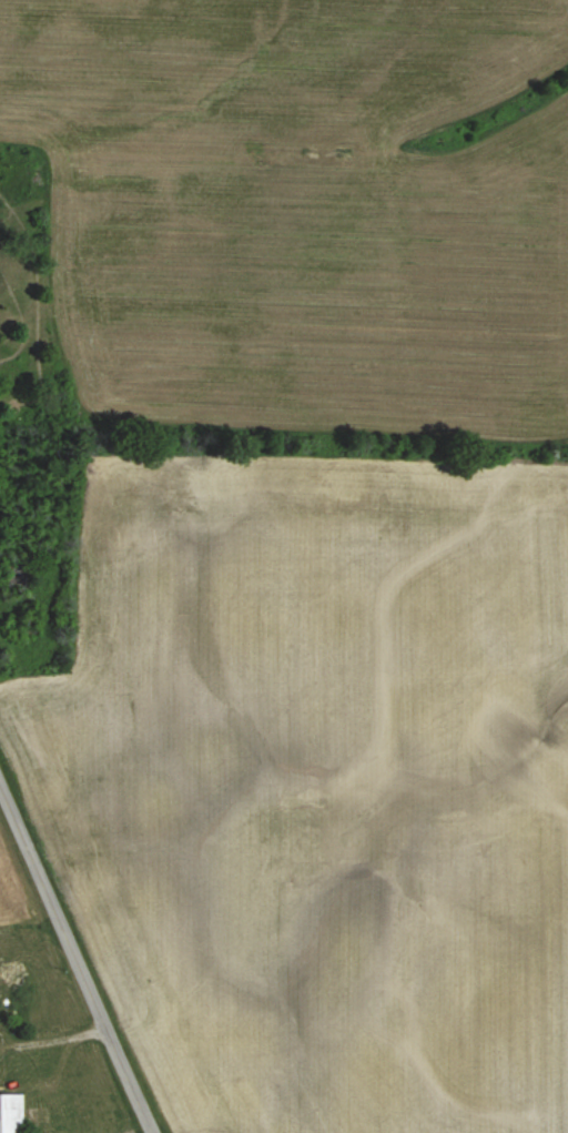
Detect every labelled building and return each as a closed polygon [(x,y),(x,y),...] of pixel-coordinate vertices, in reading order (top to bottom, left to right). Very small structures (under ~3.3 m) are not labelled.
[(24,1093),(0,1093),(0,1132),(24,1132),(24,1093)]
